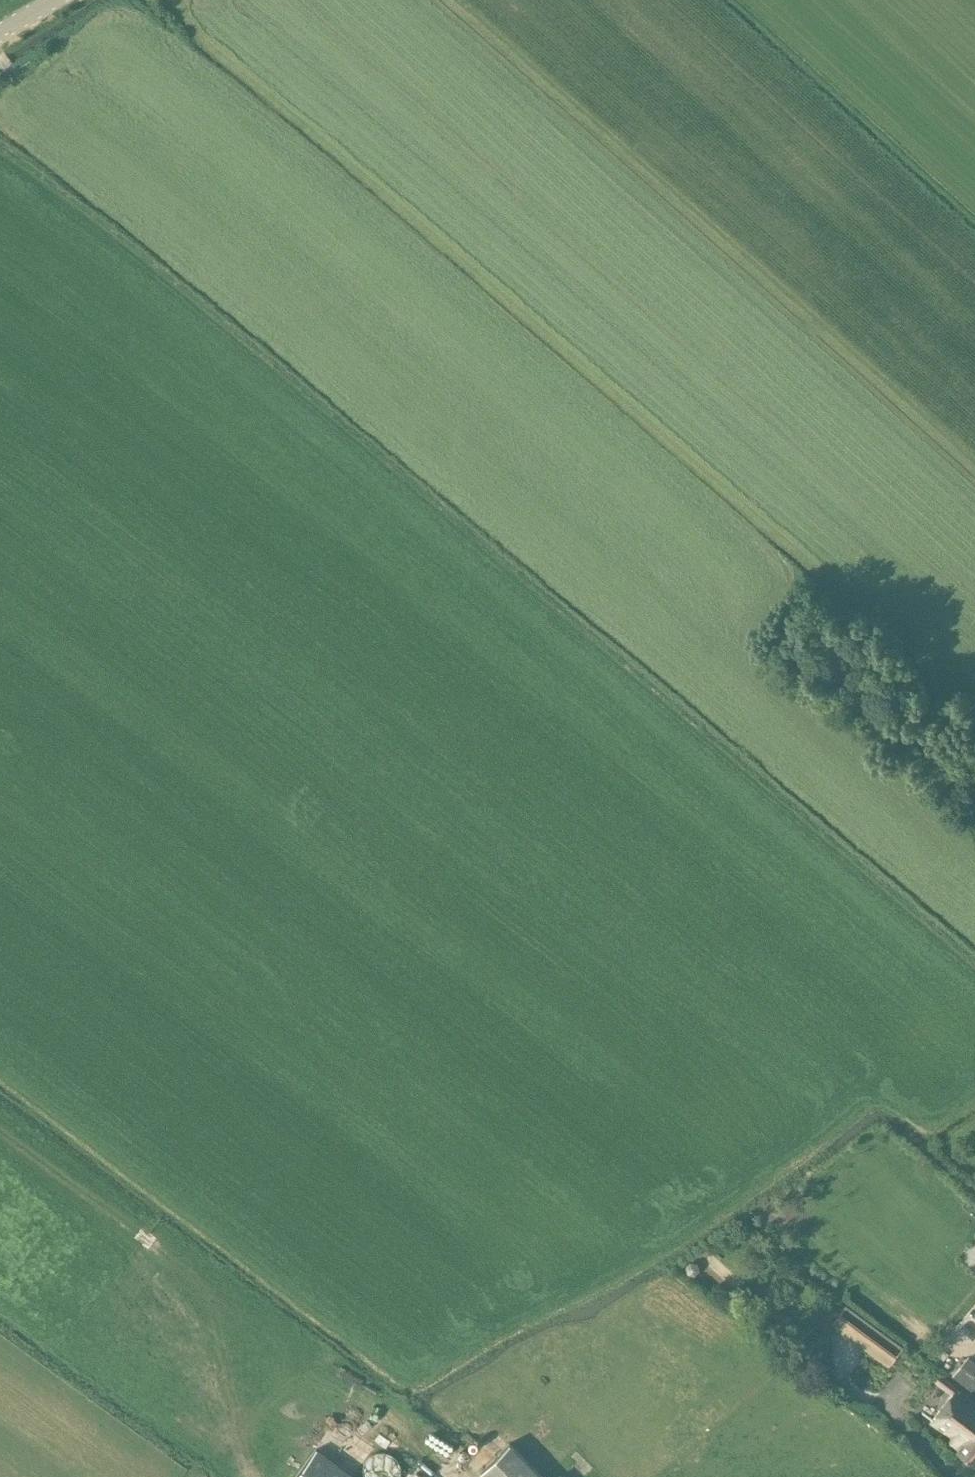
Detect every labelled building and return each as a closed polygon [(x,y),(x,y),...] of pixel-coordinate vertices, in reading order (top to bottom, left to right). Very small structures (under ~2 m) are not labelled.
[(691,1262),(687,1267),(690,1273),(695,1273),(699,1269),(697,1263),(691,1262)] [(862,1342),(866,1337),(893,1358),(902,1346),(903,1345),(846,1302),(833,1320),(862,1342)] [(931,1421),(952,1437),(946,1444),(957,1452),(974,1466),(974,1402),(957,1388),(931,1421)] [(931,1417),(947,1400),(937,1391),(921,1407),(931,1417)] [(354,1442),(347,1467),(358,1469),(364,1445),(354,1442)] [(480,1470),(487,1476),(543,1476),(509,1442),(480,1470)] [(295,1476),(345,1476),(348,1472),(332,1461),(315,1449),(295,1476)]
